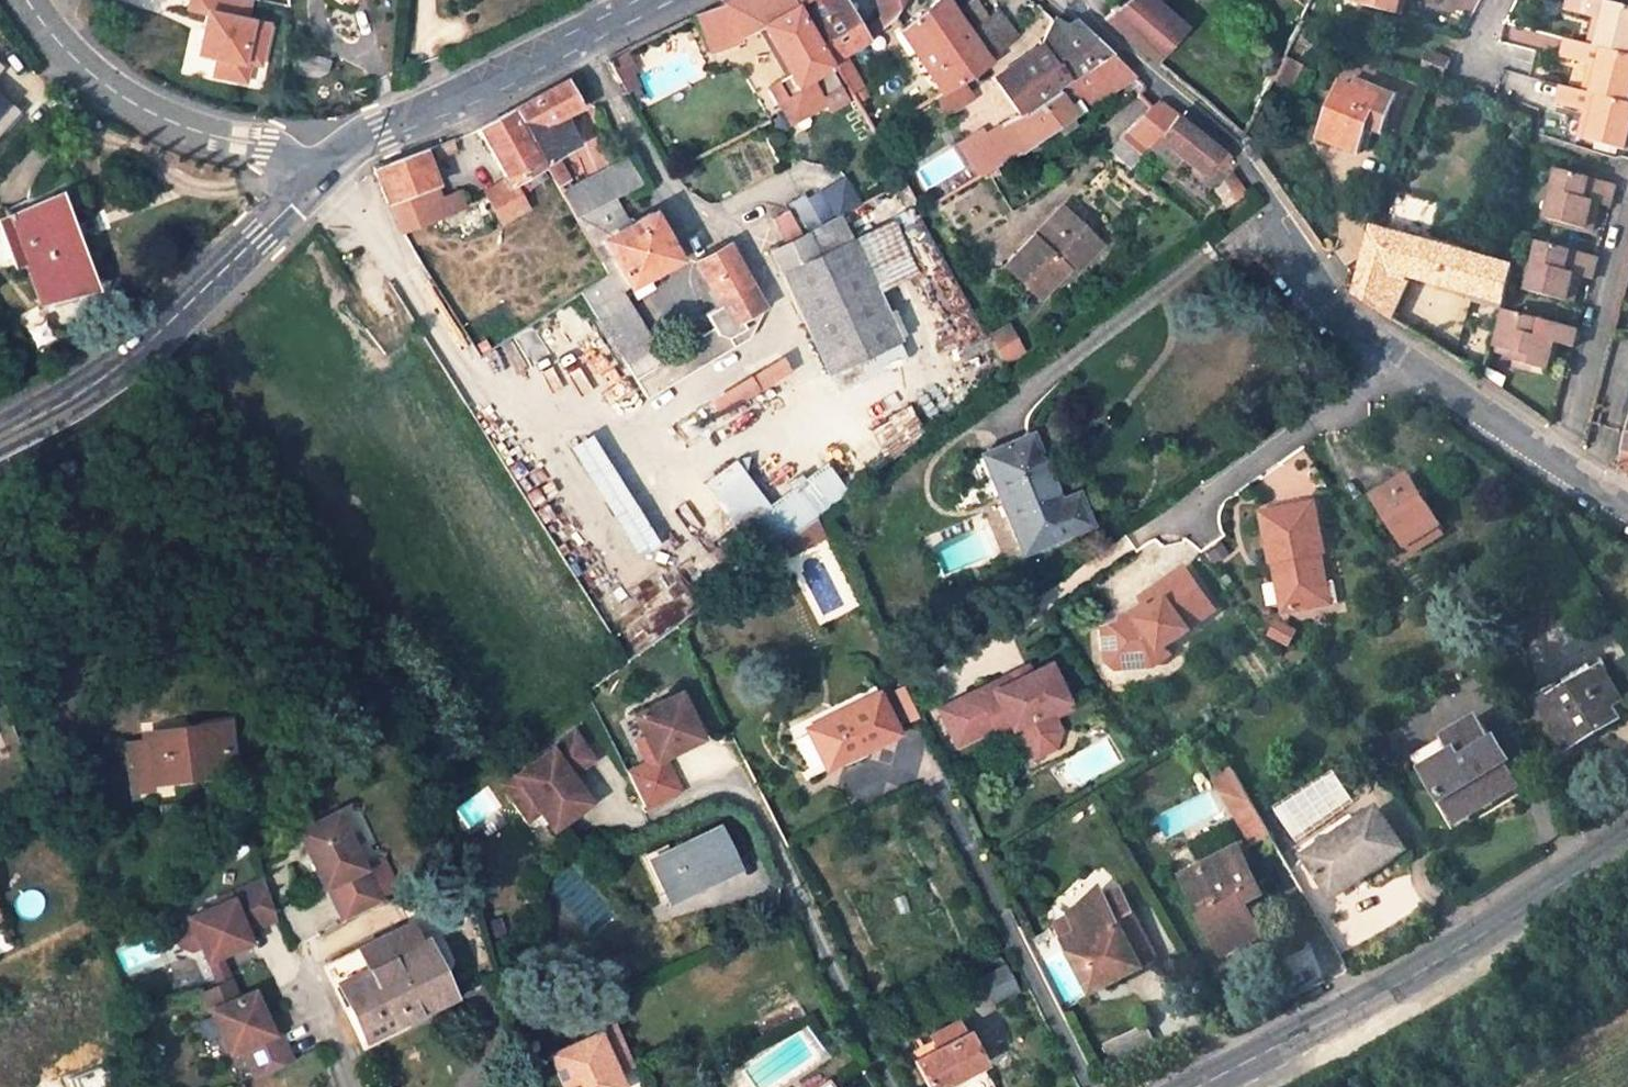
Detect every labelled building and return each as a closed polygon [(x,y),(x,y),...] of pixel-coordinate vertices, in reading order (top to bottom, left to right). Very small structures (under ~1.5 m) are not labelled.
[(254,0),(187,0),(186,9),(202,12),(195,53),(209,55),(205,77),(248,84),(252,63),(265,66),(273,16),(252,13),(254,0)] [(761,28),(763,27),(749,0),(728,0),(721,4),(739,39),(761,28)] [(781,82),(795,106),(819,95),(826,107),(846,97),(790,0),(750,0),(763,27),(761,28),(789,77),(781,82)] [(831,65),(832,63),(867,42),(863,33),(845,4),(843,0),(793,0),(831,65)] [(880,15),(882,26),(893,15),(902,0),(876,0),(880,15)] [(963,22),(948,0),(938,0),(927,9),(920,15),(901,31),(915,52),(915,53),(963,22)] [(1181,26),(1150,0),(1126,0),(1105,18),(1152,59),(1181,26)] [(1363,6),(1404,17),(1408,0),(1365,0),(1363,6)] [(1567,13),(1597,20),(1605,22),(1602,32),(1594,29),(1590,45),(1627,56),(1627,7),(1603,0),(1571,0),(1567,13)] [(971,6),(968,2),(959,7),(974,28),(987,19),(979,8),(971,6)] [(927,9),(924,5),(917,11),(920,15),(927,9)] [(697,16),(712,52),(739,40),(721,6),(697,16)] [(882,26),(880,15),(863,33),(867,42),(870,41),(881,30),(880,28),(882,26)] [(1016,38),(1000,17),(987,19),(974,28),(994,57),(1016,38)] [(1066,25),(1053,19),(1042,42),(1070,80),(1112,55),(1075,21),(1066,25)] [(1597,20),(1594,29),(1602,32),(1605,22),(1597,20)] [(915,53),(943,94),(952,88),(961,82),(991,62),(963,22),(915,53)] [(915,52),(901,31),(895,35),(909,56),(915,52)] [(1562,59),(1592,67),(1601,69),(1599,79),(1589,77),(1585,92),(1627,104),(1627,56),(1590,45),(1568,40),(1562,59)] [(1041,45),(992,76),(1020,115),(1022,115),(1024,117),(1061,91),(1058,88),(1070,80),(1042,42),(1041,45)] [(1421,71),(1442,80),(1450,61),(1429,53),(1421,71)] [(1061,91),(1024,117),(1022,115),(1002,125),(1013,140),(1021,151),(1022,153),(1135,76),(1112,55),(1070,80),(1058,88),(1061,91)] [(1282,84),(1294,62),(1285,58),(1274,80),(1282,84)] [(858,85),(844,63),(833,69),(846,91),(858,85)] [(1592,67),(1589,77),(1599,79),(1601,69),(1592,67)] [(514,111),(557,188),(569,181),(556,159),(578,147),(562,116),(579,106),(577,103),(582,100),(585,93),(575,77),(537,98),(514,111)] [(1356,89),(1342,84),(1320,138),(1357,154),(1373,118),(1385,124),(1396,97),(1359,81),(1356,89)] [(943,94),(934,100),(945,116),(972,98),(961,82),(952,88),(943,94)] [(1563,86),(1557,106),(1588,114),(1596,117),(1593,126),(1585,123),(1580,140),(1625,152),(1627,141),(1627,104),(1585,92),(1563,86)] [(20,106),(0,91),(0,132),(20,106)] [(853,103),(862,97),(858,91),(849,97),(853,103)] [(1152,105),(1122,139),(1141,155),(1157,137),(1174,117),(1162,105),(1155,108),(1152,105)] [(508,186),(486,198),(501,224),(527,209),(519,194),(548,179),(511,112),(477,132),(508,186)] [(1588,114),(1585,123),(1593,126),(1596,117),(1588,114)] [(1180,155),(1203,173),(1212,161),(1219,166),(1226,157),(1205,140),(1175,115),(1174,117),(1157,137),(1165,144),(1180,155)] [(1132,166),(1143,177),(1160,157),(1162,154),(1159,151),(1165,144),(1157,137),(1141,155),(1132,166)] [(1013,140),(976,163),(982,174),(1021,151),(1013,140)] [(432,150),(437,160),(454,153),(450,142),(444,145),(432,150)] [(1160,157),(1171,166),(1180,155),(1165,144),(1159,151),(1162,154),(1160,157)] [(372,172),(385,205),(389,204),(436,186),(422,153),(372,172)] [(628,161),(585,181),(586,183),(562,196),(575,220),(610,204),(643,187),(628,161)] [(1554,169),(1541,218),(1548,219),(1561,171),(1554,169)] [(1561,171),(1548,219),(1592,232),(1597,215),(1590,213),(1592,204),(1599,207),(1610,210),(1616,186),(1561,171)] [(1245,193),(1230,172),(1214,190),(1222,200),(1226,207),(1245,193)] [(389,204),(402,233),(420,260),(464,241),(465,242),(489,230),(467,189),(447,198),(440,185),(436,186),(389,204)] [(769,251),(781,275),(827,374),(899,343),(877,295),(853,242),(830,252),(819,228),(834,221),(820,192),(805,199),(803,194),(785,205),(787,210),(773,219),(784,244),(769,251)] [(1222,200),(1215,206),(1219,212),(1226,207),(1222,200)] [(29,212),(25,202),(4,210),(8,221),(29,212)] [(610,204),(575,220),(588,242),(622,224),(610,204)] [(1590,213),(1597,215),(1599,207),(1592,204),(1590,213)] [(0,224),(0,226),(16,264),(24,262),(39,299),(84,281),(56,210),(42,207),(29,212),(8,221),(0,224)] [(1094,239),(1060,208),(1006,266),(1040,298),(1066,269),(1063,266),(1069,260),(1072,263),(1094,239)] [(917,276),(959,356),(988,340),(916,210),(891,222),(892,224),(917,276)] [(654,348),(620,293),(678,261),(652,214),(602,242),(611,259),(601,265),(608,278),(581,296),(626,367),(654,348)] [(917,276),(892,224),(853,242),(877,295),(917,276)] [(1479,296),(1488,262),(1374,232),(1356,299),(1392,320),(1403,298),(1384,290),(1393,273),(1413,278),(1479,296)] [(1072,275),(1099,245),(1094,239),(1072,263),(1066,269),(1072,275)] [(1535,241),(1522,291),(1530,292),(1542,243),(1535,241)] [(1542,243),(1530,292),(1531,293),(1555,299),(1569,302),(1575,282),(1564,279),(1566,271),(1577,274),(1591,279),(1597,258),(1542,243)] [(727,245),(695,263),(720,307),(704,316),(713,330),(717,336),(728,339),(759,321),(755,314),(763,308),(727,245)] [(1066,269),(1072,263),(1069,260),(1063,266),(1066,269)] [(1515,270),(1488,262),(1479,296),(1507,303),(1515,270)] [(1564,279),(1575,282),(1577,274),(1566,271),(1564,279)] [(1384,290),(1403,298),(1413,278),(1393,273),(1384,290)] [(1525,315),(1549,321),(1555,299),(1531,293),(1525,315)] [(654,348),(626,367),(649,402),(747,340),(765,314),(763,308),(755,314),(759,321),(728,339),(717,336),(713,330),(670,358),(663,348),(656,352),(654,348)] [(1543,348),(1545,341),(1556,344),(1572,348),(1577,329),(1549,321),(1525,315),(1508,311),(1499,347),(1517,352),(1515,363),(1548,372),(1554,350),(1543,348)] [(1006,362),(1026,349),(1009,321),(988,334),(1006,362)] [(1543,348),(1554,350),(1556,344),(1545,341),(1543,348)] [(827,374),(835,391),(906,360),(899,343),(827,374)] [(870,440),(886,461),(923,433),(904,409),(885,422),(888,426),(870,440)] [(1029,438),(982,458),(998,495),(1022,552),(1088,525),(1076,496),(1057,504),(1029,438)] [(982,458),(968,463),(985,501),(998,495),(982,458)] [(737,459),(705,482),(757,560),(843,494),(822,465),(766,508),(737,459)] [(1409,478),(1375,499),(1405,547),(1440,526),(1409,478)] [(1290,518),(1240,536),(1257,583),(1265,580),(1269,591),(1263,593),(1277,630),(1312,617),(1305,598),(1314,595),(1303,566),(1308,564),(1290,518)] [(759,570),(751,579),(763,591),(772,582),(759,570)] [(1185,576),(1141,607),(1147,615),(1134,624),(1137,627),(1127,634),(1125,630),(1103,635),(1106,670),(1114,677),(1141,675),(1149,667),(1164,656),(1189,638),(1188,637),(1214,618),(1185,576)] [(1314,595),(1305,598),(1312,617),(1322,614),(1314,595)] [(1459,600),(1453,604),(1459,614),(1465,610),(1459,600)] [(1149,667),(1141,675),(1152,675),(1169,663),(1164,656),(1149,667)] [(1004,680),(939,712),(957,748),(995,729),(993,726),(1007,719),(1013,732),(1023,752),(1040,757),(1055,749),(1060,733),(1053,718),(1071,709),(1048,665),(1030,674),(1007,686),(1004,680)] [(1027,668),(1004,680),(1007,686),(1030,674),(1027,668)] [(1557,687),(1536,700),(1567,751),(1620,720),(1613,708),(1622,701),(1602,668),(1559,692),(1557,687)] [(901,686),(894,691),(909,720),(916,715),(901,686)] [(623,771),(641,805),(675,788),(658,754),(696,735),(673,690),(628,713),(639,734),(650,757),(643,761),(623,771)] [(878,695),(792,737),(812,777),(898,734),(878,695)] [(373,702),(362,708),(369,721),(380,716),(373,702)] [(1428,775),(1457,822),(1518,785),(1476,716),(1445,734),(1458,756),(1428,775)] [(1007,719),(993,726),(995,729),(999,739),(1013,732),(1007,719)] [(141,742),(126,744),(132,794),(153,791),(152,785),(234,773),(227,726),(141,737),(141,742)] [(568,730),(498,782),(511,800),(523,792),(536,809),(549,826),(585,800),(566,773),(588,757),(568,730)] [(631,738),(643,761),(650,757),(639,734),(631,738)] [(1445,734),(1409,755),(1423,778),(1428,775),(1458,756),(1445,734)] [(1216,776),(1235,810),(1251,800),(1232,767),(1216,776)] [(523,792),(511,800),(524,818),(536,809),(523,792)] [(1251,800),(1235,810),(1254,843),(1270,833),(1251,800)] [(1357,819),(1307,854),(1334,895),(1405,847),(1379,810),(1360,824),(1357,819)] [(323,894),(341,928),(380,909),(357,862),(354,863),(332,819),(292,838),(321,895),(323,894)] [(717,828),(648,862),(668,904),(737,870),(717,828)] [(1241,848),(1184,878),(1223,954),(1262,934),(1248,905),(1267,895),(1241,848)] [(213,907),(169,928),(177,947),(190,951),(199,947),(206,962),(218,957),(249,943),(245,933),(275,919),(262,879),(211,903),(213,907)] [(1057,927),(1071,952),(1095,995),(1128,977),(1126,973),(1141,964),(1121,925),(1136,917),(1121,889),(1104,898),(1098,892),(1072,918),(1057,927)] [(1144,968),(1159,960),(1136,917),(1121,925),(1144,968)] [(411,923),(321,967),(330,987),(335,984),(364,1041),(452,997),(425,939),(420,941),(411,923)] [(993,923),(984,927),(992,940),(1000,935),(993,923)] [(218,957),(206,962),(217,987),(229,982),(218,957)] [(1128,977),(1144,968),(1141,964),(1126,973),(1128,977)] [(240,1049),(253,1079),(290,1063),(277,1031),(271,1034),(263,1017),(252,992),(236,999),(229,982),(217,987),(202,994),(228,1054),(240,1049)] [(584,1011),(594,1032),(595,1032),(612,1070),(632,1061),(605,1000),(584,1011)] [(269,1014),(263,1017),(271,1034),(277,1031),(269,1014)] [(957,1020),(931,1033),(937,1046),(963,1032),(957,1020)] [(1113,1063),(1157,1043),(1149,1027),(1105,1047),(1113,1063)] [(913,1059),(928,1086),(935,1086),(982,1062),(965,1031),(963,1032),(937,1046),(913,1059)] [(550,1052),(566,1086),(614,1086),(619,1085),(612,1070),(595,1032),(594,1032),(550,1052)]
